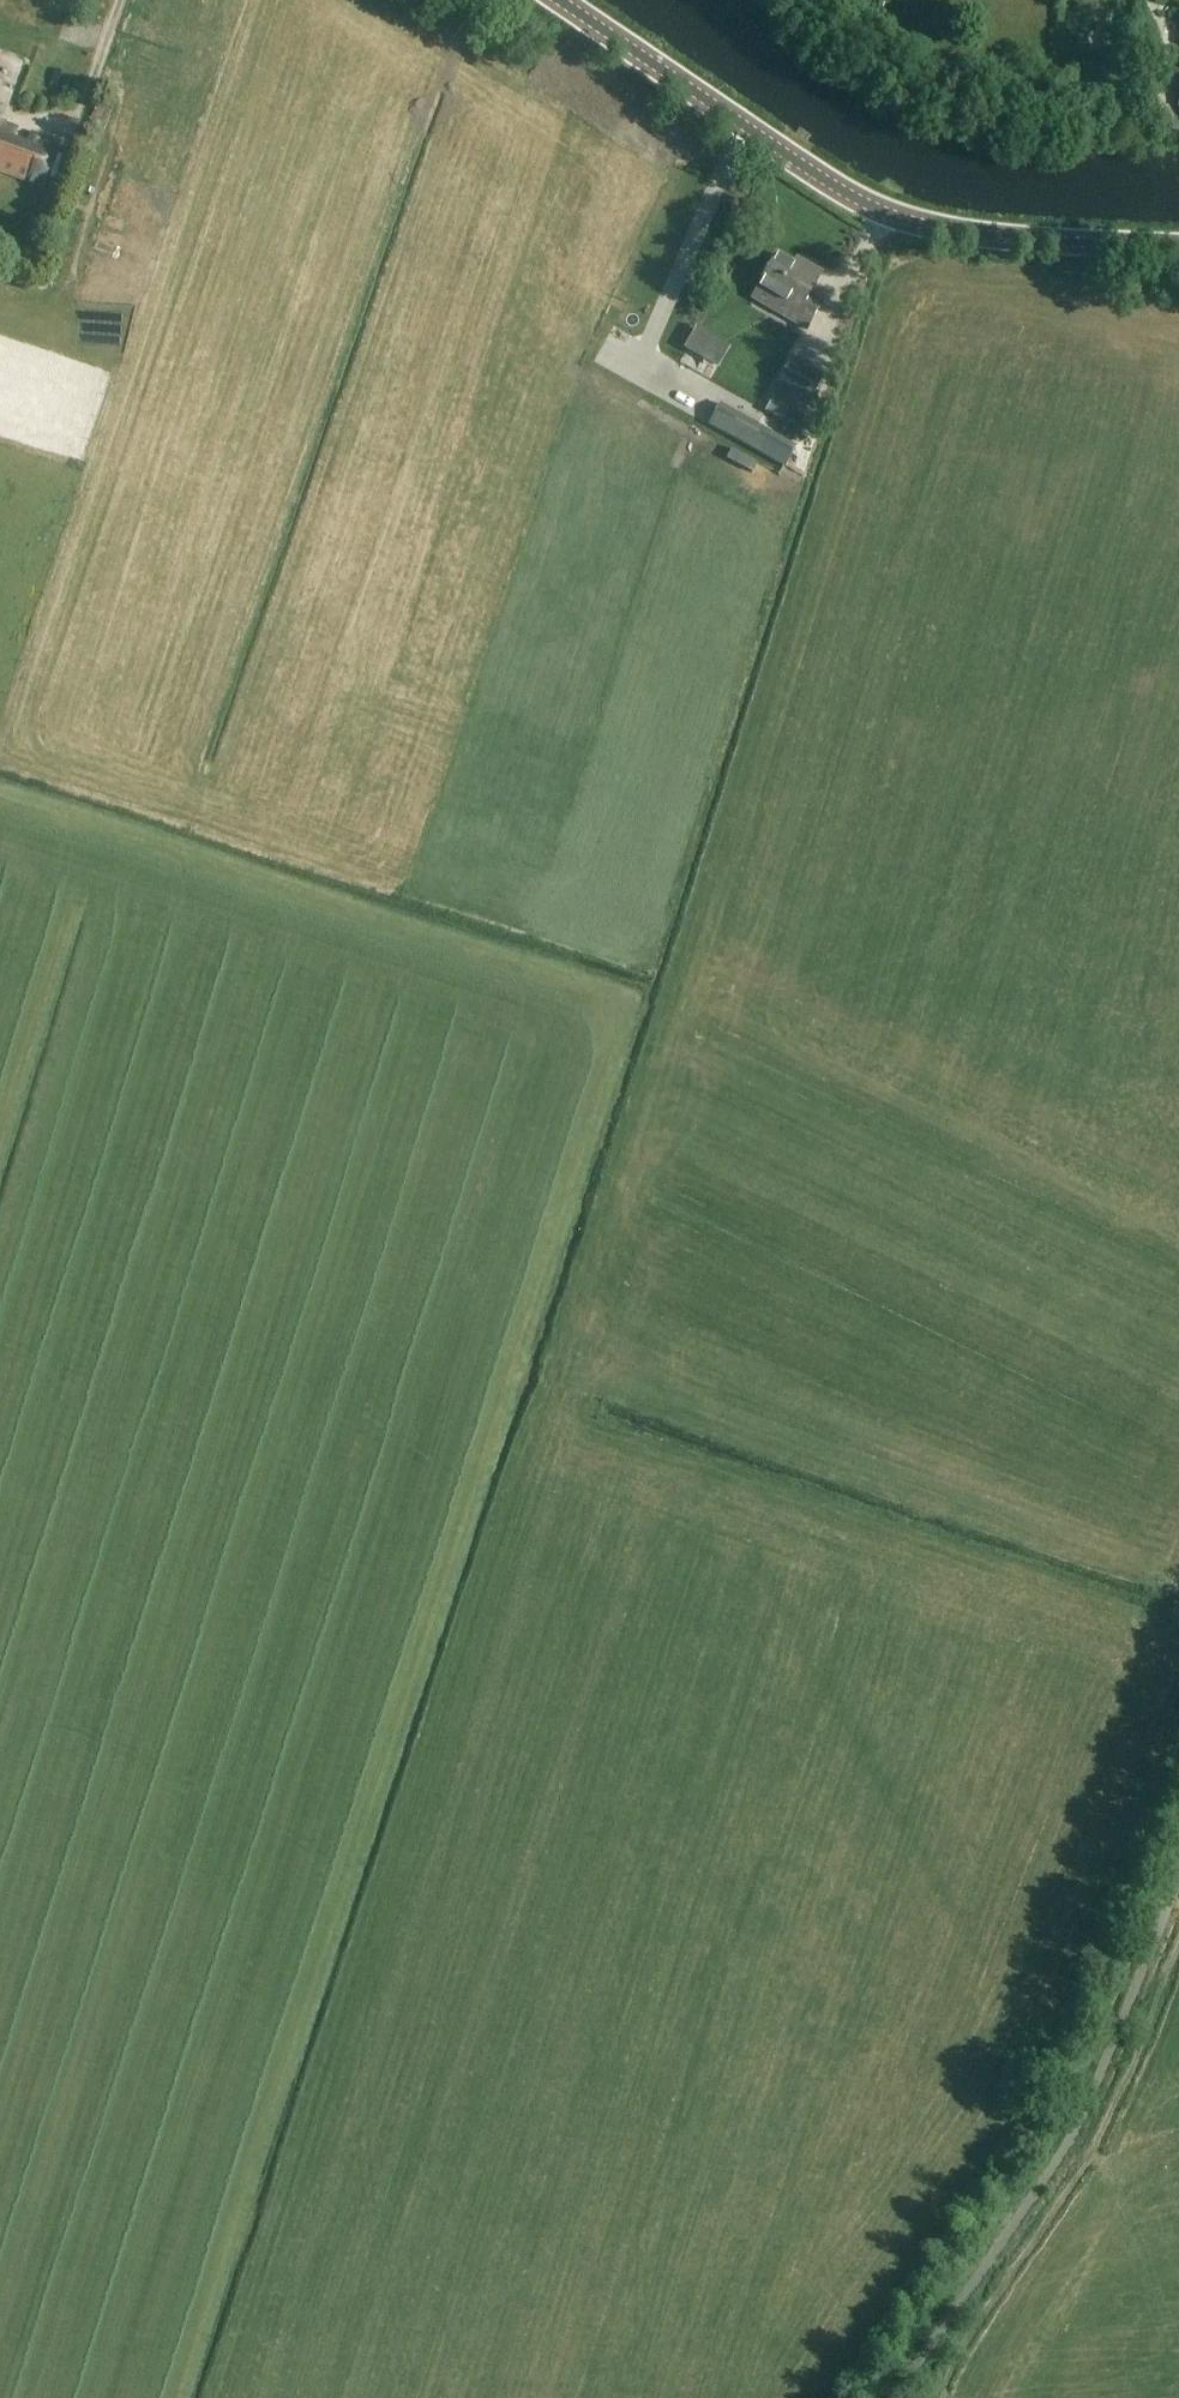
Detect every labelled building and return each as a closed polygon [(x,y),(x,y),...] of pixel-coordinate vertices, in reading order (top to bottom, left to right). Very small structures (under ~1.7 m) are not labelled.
[(17,68),(0,62),(0,117),(17,68)] [(12,142),(15,131),(0,125),(0,173),(16,178),(18,172),(32,177),(30,183),(44,187),(58,145),(30,136),(26,146),(12,142)] [(801,267),(780,255),(755,300),(810,329),(824,305),(808,296),(822,270),(804,261),(801,267)] [(699,330),(688,350),(702,358),(713,338),(699,330)] [(807,411),(826,378),(794,359),(775,392),(807,411)] [(772,423),(780,407),(745,390),(737,405),(772,423)] [(786,468),(798,448),(722,405),(710,426),(786,468)] [(679,423),(672,434),(745,482),(753,470),(679,423)]
